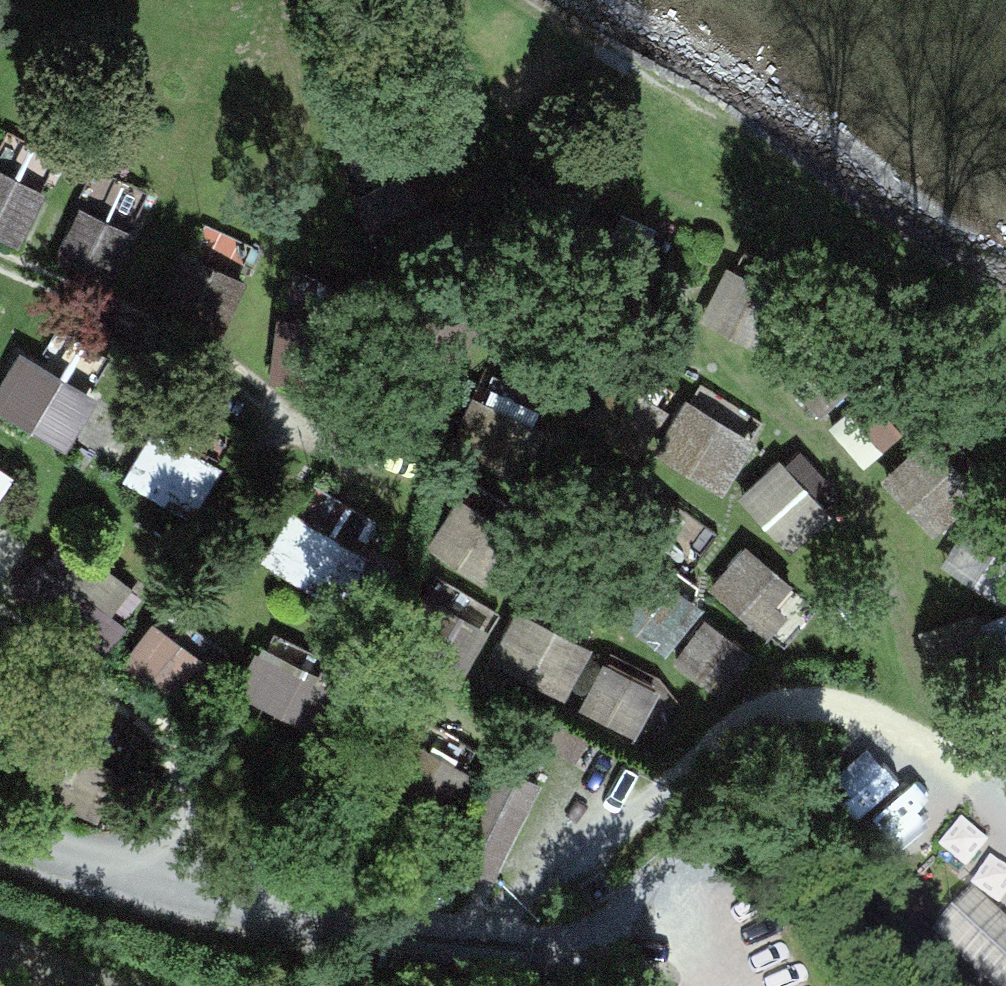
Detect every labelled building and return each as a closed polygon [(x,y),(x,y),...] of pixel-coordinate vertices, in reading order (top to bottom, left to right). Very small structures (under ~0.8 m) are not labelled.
[(62,143),(9,117),(0,135),(0,224),(18,233),(62,143)] [(57,261),(108,282),(150,179),(99,158),(57,261)] [(707,315),(765,344),(800,273),(742,244),(707,315)] [(275,373),(330,380),(339,311),(284,304),(275,373)] [(773,359),(828,407),(866,364),(811,316),(773,359)] [(0,381),(0,402),(70,441),(104,381),(25,337),(0,381)] [(865,459),(909,418),(872,377),(828,417),(865,459)] [(479,390),(463,436),(530,460),(547,414),(479,390)] [(194,510),(227,454),(158,413),(124,469),(194,510)] [(741,493),(791,546),(838,502),(788,449),(741,493)] [(312,580),(335,521),(293,505),(270,564),(312,580)] [(971,506),(944,558),(1005,590),(1005,524),(971,506)] [(708,583),(766,627),(805,577),(746,532),(708,583)] [(667,647),(711,596),(662,555),(619,606),(667,647)] [(575,689),(593,625),(516,603),(498,666),(575,689)] [(114,659),(172,703),(212,650),(154,606),(114,659)] [(675,660),(731,687),(758,633),(701,606),(675,660)] [(313,721),(338,667),(276,639),(252,693),(313,721)] [(640,728),(664,677),(608,651),(584,702),(640,728)] [(433,739),(416,781),(455,797),(472,755),(433,739)] [(539,782),(498,762),(455,853),(496,873),(539,782)]
